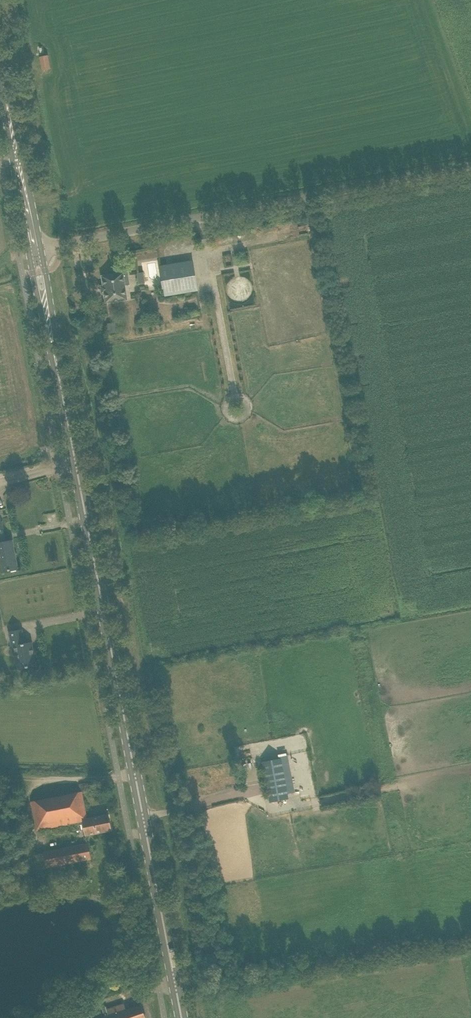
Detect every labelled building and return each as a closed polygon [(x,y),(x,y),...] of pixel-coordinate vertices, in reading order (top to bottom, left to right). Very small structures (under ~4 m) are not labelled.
[(48,55),(40,57),(43,70),(50,69),(48,55)] [(197,290),(192,261),(160,266),(164,296),(197,290)] [(126,299),(123,273),(102,276),(106,302),(126,299)] [(229,302),(250,302),(250,277),(229,277),(229,302)] [(105,332),(117,332),(116,323),(104,323),(105,332)] [(1,572),(18,569),(12,541),(5,542),(0,514),(0,566),(1,572)] [(25,643),(22,629),(9,632),(12,646),(13,646),(18,669),(36,666),(32,642),(25,643)] [(286,795),(296,792),(289,755),(279,756),(280,759),(263,762),(271,802),(286,799),(286,795)] [(87,818),(82,791),(31,801),(36,828),(82,821),(85,836),(111,831),(108,814),(87,818)] [(90,858),(88,844),(44,853),(47,867),(90,858)] [(123,1004),(107,1009),(109,1015),(102,1017),(145,1017),(141,1005),(126,1010),(123,1004)]
